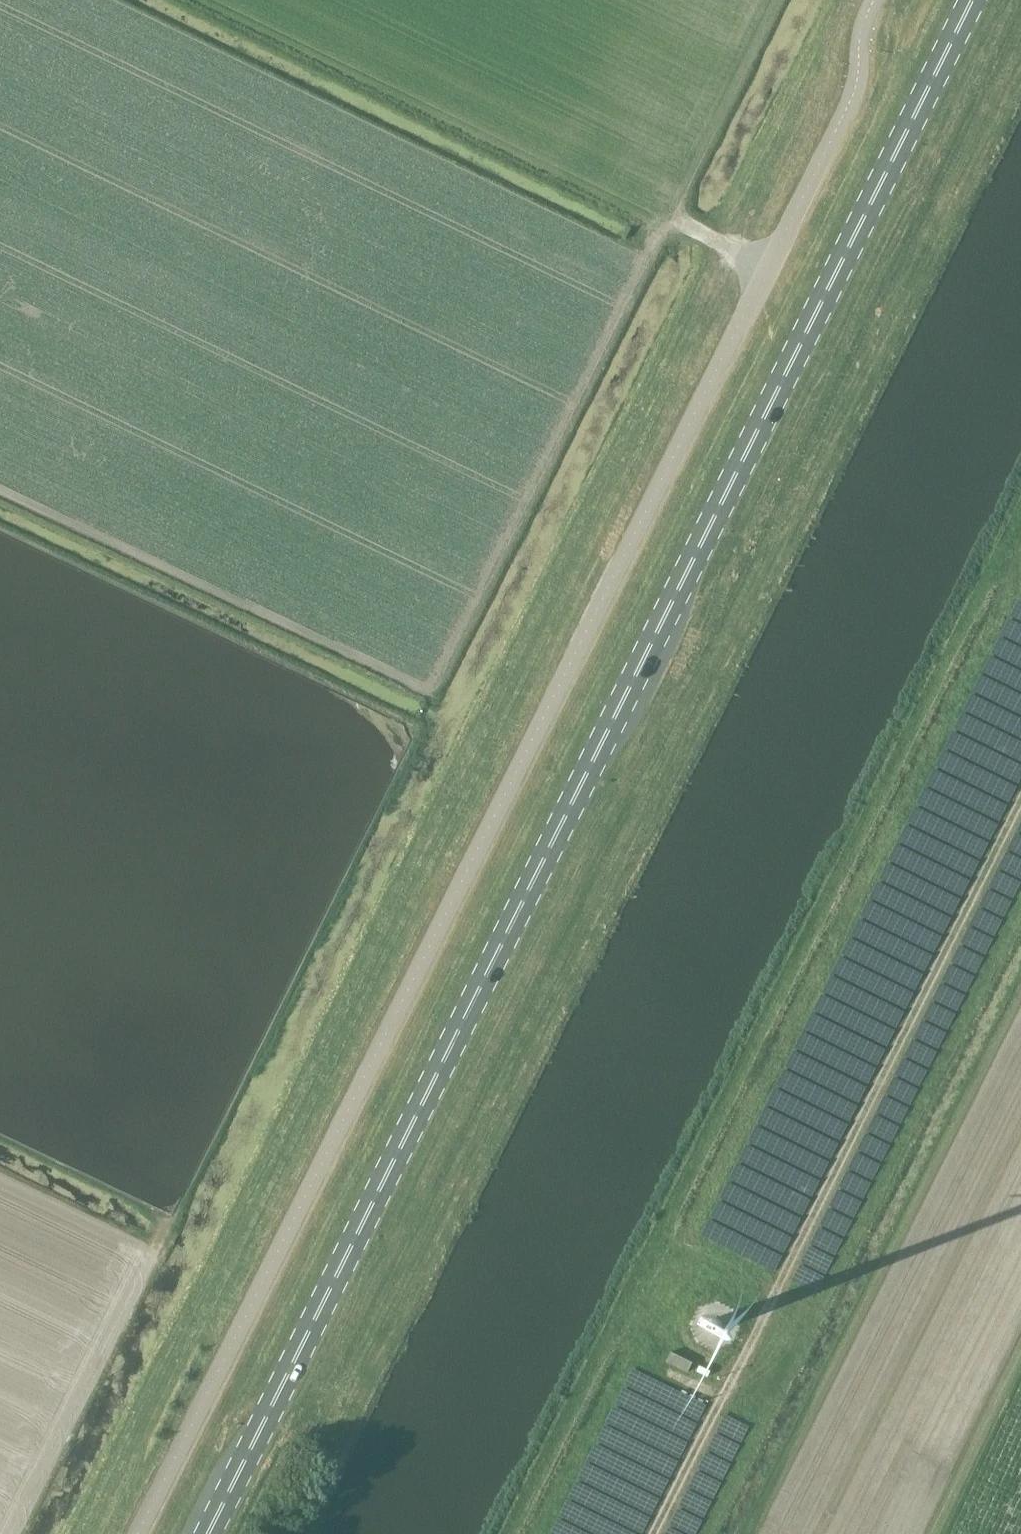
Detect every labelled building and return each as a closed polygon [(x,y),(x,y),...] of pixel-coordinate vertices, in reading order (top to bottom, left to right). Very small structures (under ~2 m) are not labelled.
[(714,1319),(713,1319),(712,1319),(711,1319),(710,1319),(709,1319),(709,1320),(708,1320),(707,1321),(706,1322),(705,1323),(705,1324),(704,1325),(704,1326),(704,1327),(704,1328),(704,1329),(704,1330),(705,1330),(705,1331),(705,1332),(706,1332),(706,1333),(707,1333),(707,1334),(708,1334),(708,1335),(709,1335),(710,1335),(710,1336),(711,1336),(712,1336),(713,1336),(714,1336),(715,1336),(716,1335),(717,1335),(718,1335),(718,1334),(719,1334),(719,1333),(720,1332),(720,1331),(721,1331),(721,1330),(721,1329),(721,1328),(721,1327),(721,1326),(721,1325),(721,1324),(720,1324),(720,1323),(720,1322),(719,1322),(719,1321),(718,1321),(718,1320),(717,1320),(716,1319),(715,1319),(714,1319)]
